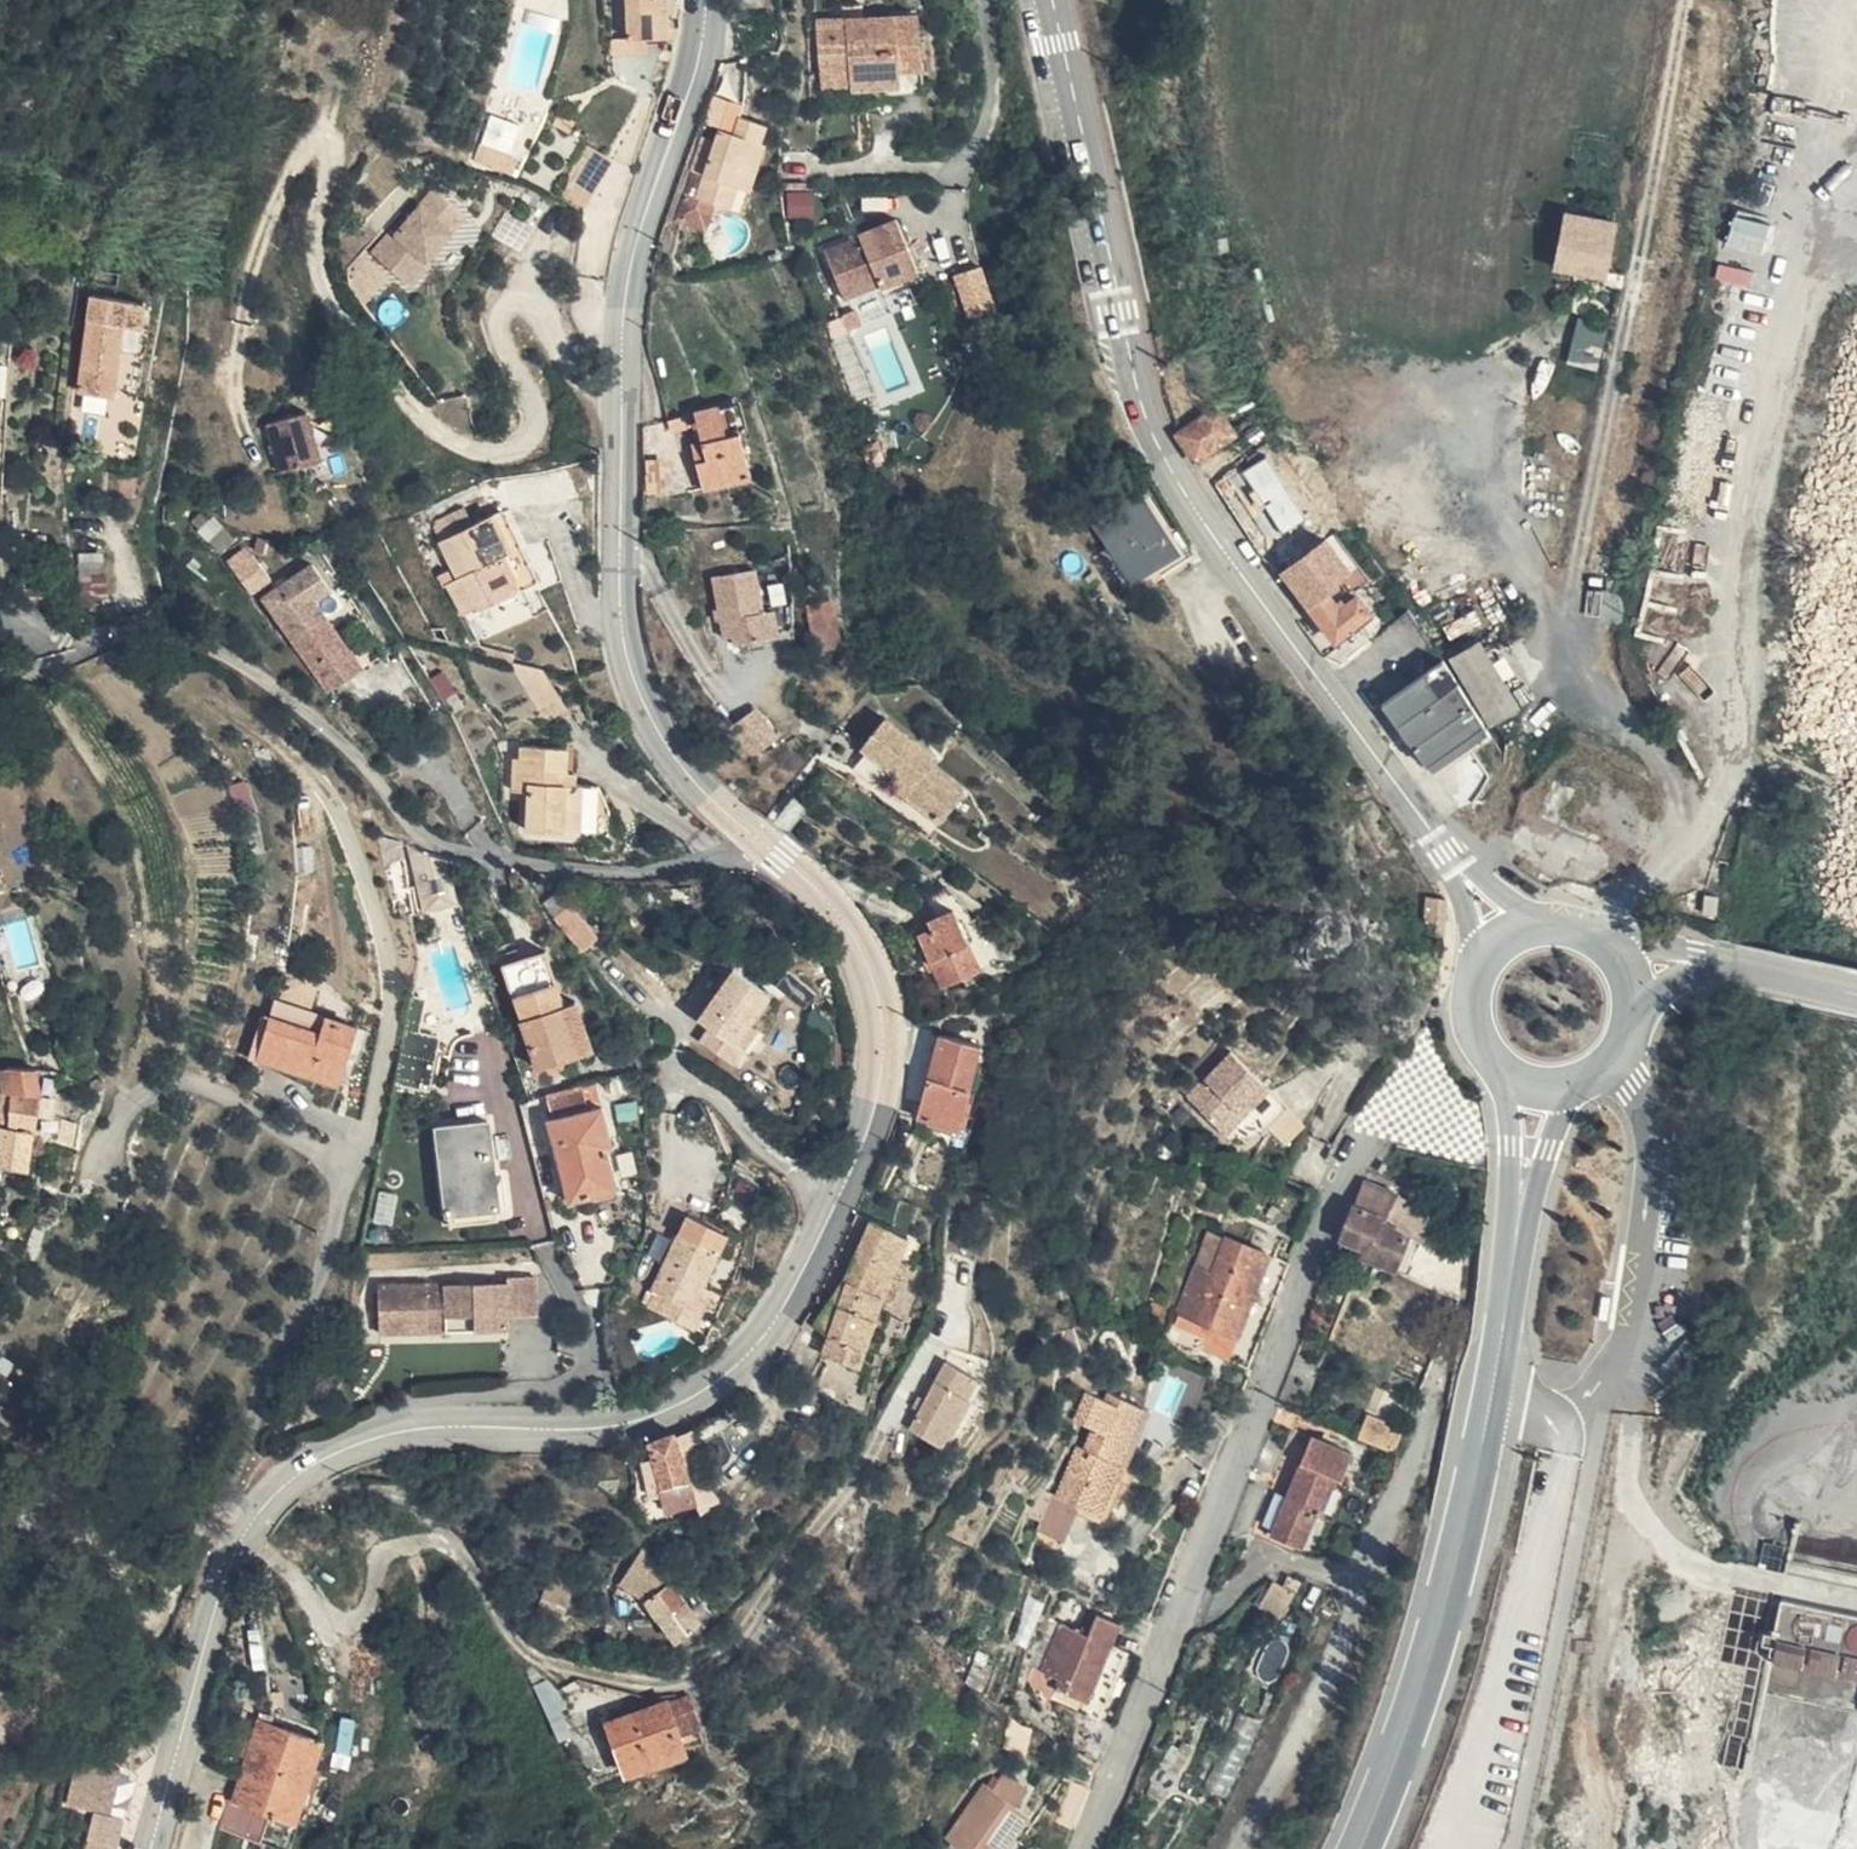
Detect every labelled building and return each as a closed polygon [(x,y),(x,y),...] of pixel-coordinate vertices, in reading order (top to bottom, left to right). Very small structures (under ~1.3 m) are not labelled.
[(665,37),(664,0),(623,0),(624,37),(634,37),(643,37),(665,37)] [(832,65),(858,60),(861,79),(862,83),(934,72),(924,3),(824,18),(832,65)] [(634,52),(644,52),(643,37),(634,37),(624,37),(605,37),(606,52),(634,52)] [(858,60),(832,65),(835,83),(861,79),(858,60)] [(565,100),(559,112),(575,121),(580,109),(565,100)] [(743,128),(725,123),(722,135),(716,158),(702,154),(699,167),(712,171),(705,195),(722,200),(739,205),(746,181),(759,185),(773,137),(769,136),(773,117),(748,110),(743,128)] [(590,195),(617,144),(592,130),(564,181),(590,195)] [(484,131),(480,146),(506,155),(511,140),(484,131)] [(716,158),(722,135),(708,132),(702,154),(716,158)] [(699,167),(686,215),(713,224),(722,200),(705,195),(712,171),(699,167)] [(455,184),(459,179),(453,172),(443,182),(450,189),(455,184)] [(739,205),(752,209),(759,185),(746,181),(739,205)] [(455,184),(450,189),(443,182),(421,205),(429,212),(416,227),(413,223),(391,247),(428,279),(449,256),(447,254),(485,211),(455,184)] [(511,228),(540,246),(554,222),(526,204),(511,228)] [(893,276),(930,260),(906,207),(869,223),(871,226),(836,242),(856,289),(891,273),(893,276)] [(1569,211),(1558,267),(1580,271),(1581,266),(1611,271),(1621,221),(1569,211)] [(1761,253),(1767,222),(1731,216),(1726,247),(1761,253)] [(980,266),(952,276),(967,320),(996,310),(980,266)] [(97,381),(133,387),(141,332),(144,314),(162,318),(166,293),(110,285),(97,381)] [(144,314),(141,332),(159,335),(162,318),(144,314)] [(1571,363),(1600,364),(1601,329),(1573,328),(1571,363)] [(11,361),(0,358),(0,410),(11,361)] [(0,410),(0,438),(1,439),(18,362),(11,361),(0,410)] [(130,405),(133,387),(97,381),(95,399),(130,405)] [(700,457),(707,483),(756,471),(739,400),(699,410),(706,439),(710,454),(700,457)] [(1235,424),(1218,401),(1186,423),(1180,427),(1197,450),(1235,424)] [(324,403),(285,413),(298,462),(338,451),(324,403)] [(697,442),(700,457),(710,454),(706,439),(697,442)] [(1247,468),(1277,532),(1300,521),(1270,457),(1247,468)] [(1137,576),(1184,546),(1143,484),(1096,514),(1137,576)] [(515,547),(521,544),(501,510),(496,513),(515,547)] [(521,544),(515,547),(496,513),(443,542),(464,579),(482,568),(496,593),(520,580),(525,588),(543,578),(523,543),(521,544)] [(1356,553),(1333,522),(1317,534),(1299,548),(1282,562),(1341,638),(1376,612),(1362,595),(1354,601),(1332,573),(1356,553)] [(225,560),(251,596),(271,583),(246,546),(225,560)] [(94,575),(118,576),(117,556),(94,556),(94,575)] [(323,584),(304,559),(256,595),(324,687),(356,664),(305,596),(323,584)] [(736,627),(737,635),(772,629),(767,601),(755,603),(748,560),(715,566),(727,628),(736,627)] [(119,595),(118,576),(94,575),(93,595),(119,595)] [(816,605),(823,647),(850,643),(844,600),(816,605)] [(1484,635),(1455,655),(1495,716),(1523,697),(1484,635)] [(492,652),(517,658),(547,666),(539,655),(486,641),(492,652)] [(547,666),(517,658),(554,715),(574,703),(547,666)] [(1476,747),(1495,733),(1447,660),(1388,706),(1434,766),(1470,739),(1476,747)] [(754,702),(729,722),(750,749),(775,729),(754,702)] [(950,797),(958,788),(940,773),(946,764),(898,723),(870,755),(901,781),(919,796),(912,804),(947,832),(965,811),(950,797)] [(524,754),(521,786),(539,788),(536,825),(620,831),(621,806),(609,781),(589,779),(591,768),(577,766),(579,744),(532,741),(531,754),(524,754)] [(244,780),(227,786),(236,811),(253,805),(244,780)] [(895,789),(912,804),(919,796),(901,781),(895,789)] [(965,811),(973,801),(958,788),(950,797),(965,811)] [(374,843),(376,852),(378,861),(393,861),(391,844),(372,838),(374,843)] [(435,880),(430,858),(419,854),(410,850),(417,883),(435,880)] [(462,910),(449,863),(430,858),(435,880),(417,883),(425,918),(462,910)] [(1709,895),(1697,893),(1694,910),(1707,912),(1709,895)] [(581,894),(558,910),(583,945),(607,929),(581,894)] [(1446,935),(1448,928),(1452,902),(1447,901),(1436,899),(1433,899),(1428,932),(1446,935)] [(906,929),(916,937),(921,935),(944,984),(982,967),(955,908),(906,929)] [(515,961),(544,1065),(602,1050),(587,1001),(575,1004),(559,949),(515,961)] [(726,960),(692,1010),(696,1012),(685,1029),(729,1058),(739,1042),(729,1034),(743,1013),(762,985),(726,960)] [(304,971),(292,996),(324,1011),(336,986),(304,971)] [(431,995),(416,991),(410,1009),(405,1027),(398,1074),(432,1083),(444,1032),(423,1028),(431,995)] [(368,1033),(324,1011),(292,996),(284,992),(256,1050),(318,1081),(322,1072),(344,1083),(368,1033)] [(743,1013),(729,1034),(739,1042),(754,1020),(743,1013)] [(1281,1045),(1271,1036),(1257,1050),(1267,1059),(1281,1045)] [(939,1037),(912,1118),(950,1132),(978,1051),(939,1037)] [(1189,1098),(1204,1112),(1245,1064),(1233,1053),(1189,1098)] [(2,1116),(6,1117),(5,1125),(16,1126),(40,1129),(41,1119),(45,1120),(48,1085),(41,1060),(0,1063),(0,1081),(6,1082),(2,1116)] [(1240,1109),(1265,1083),(1245,1064),(1204,1112),(1227,1133),(1245,1114),(1240,1109)] [(587,1083),(551,1092),(557,1115),(551,1117),(570,1197),(589,1192),(586,1180),(615,1173),(607,1143),(614,1141),(604,1104),(592,1107),(587,1083)] [(1240,1109),(1245,1114),(1271,1088),(1265,1083),(1240,1109)] [(444,1208),(496,1207),(495,1170),(494,1123),(441,1125),(444,1208)] [(6,1155),(36,1159),(40,1129),(16,1126),(5,1125),(1,1154),(6,1155)] [(506,1169),(495,1170),(496,1207),(506,1207),(506,1169)] [(1398,1191),(1367,1179),(1342,1238),(1368,1247),(1365,1256),(1401,1269),(1433,1211),(1398,1191)] [(482,1222),(497,1221),(496,1207),(444,1208),(444,1209),(445,1223),(482,1222)] [(692,1304),(704,1285),(721,1255),(732,1235),(694,1212),(652,1284),(667,1292),(657,1308),(693,1328),(703,1311),(692,1304)] [(1231,1233),(1214,1226),(1200,1263),(1218,1269),(1231,1233)] [(833,1302),(809,1342),(824,1351),(813,1369),(842,1375),(874,1309),(885,1314),(903,1277),(891,1272),(902,1249),(865,1232),(846,1278),(833,1302)] [(1204,1343),(1254,1362),(1294,1258),(1231,1233),(1218,1269),(1200,1263),(1182,1308),(1199,1315),(1194,1328),(1208,1333),(1204,1343)] [(732,1235),(721,1255),(730,1261),(742,1240),(732,1235)] [(1368,1247),(1342,1238),(1338,1246),(1365,1256),(1368,1247)] [(433,1327),(433,1312),(451,1312),(480,1311),(480,1326),(514,1325),(514,1313),(541,1313),(540,1273),(513,1273),(513,1280),(468,1281),(451,1281),(384,1283),(384,1290),(384,1297),(385,1329),(433,1327)] [(704,1285),(692,1304),(703,1311),(714,1291),(704,1285)] [(1194,1328),(1199,1315),(1182,1308),(1177,1321),(1194,1328)] [(451,1312),(451,1327),(480,1326),(480,1311),(451,1312)] [(433,1312),(433,1327),(451,1327),(451,1312),(433,1312)] [(1208,1333),(1194,1328),(1190,1338),(1204,1343),(1208,1333)] [(930,1370),(897,1439),(929,1453),(962,1384),(930,1370)] [(1088,1444),(1080,1441),(1060,1492),(1078,1499),(1112,1512),(1131,1461),(1127,1460),(1150,1398),(1108,1384),(1107,1389),(1090,1384),(1079,1415),(1097,1422),(1088,1444)] [(1358,1439),(1374,1444),(1391,1449),(1399,1444),(1396,1433),(1399,1428),(1368,1418),(1364,1431),(1360,1430),(1358,1439)] [(1290,1433),(1303,1437),(1305,1431),(1293,1427),(1290,1433)] [(1396,1433),(1399,1444),(1399,1443),(1405,1430),(1399,1428),(1396,1433)] [(651,1475),(687,1464),(677,1429),(649,1439),(653,1454),(645,1456),(651,1475)] [(1347,1454),(1303,1437),(1290,1433),(1250,1530),(1296,1548),(1310,1515),(1316,1517),(1330,1480),(1336,1482),(1347,1454)] [(668,1499),(695,1491),(687,1464),(651,1475),(656,1490),(665,1488),(668,1499)] [(1065,1533),(1078,1499),(1060,1492),(1054,1490),(1041,1524),(1065,1533)] [(671,1528),(674,1517),(665,1515),(663,1526),(671,1528)] [(657,1550),(642,1540),(623,1573),(650,1589),(674,1572),(679,1564),(657,1550)] [(684,1557),(662,1542),(657,1549),(657,1550),(679,1564),(684,1557)] [(554,1571),(543,1602),(568,1611),(579,1581),(554,1571)] [(674,1572),(650,1589),(665,1609),(688,1590),(674,1572)] [(1274,1617),(1286,1593),(1265,1583),(1253,1608),(1274,1617)] [(681,1629),(704,1610),(688,1590),(665,1609),(681,1629)] [(1777,1594),(1763,1656),(1856,1677),(1856,1612),(1777,1594)] [(1068,1676),(1073,1662),(1086,1620),(1084,1620),(1080,1632),(1077,1640),(1070,1637),(1044,1626),(1031,1661),(1068,1676)] [(1108,1628),(1086,1620),(1073,1662),(1110,1684),(1120,1660),(1100,1652),(1108,1628)] [(1072,1630),(1070,1637),(1077,1640),(1080,1632),(1072,1630)] [(1073,1662),(1068,1676),(1031,1661),(1025,1675),(1051,1686),(1048,1696),(1055,1698),(1051,1711),(1093,1727),(1110,1684),(1073,1662)] [(1048,1696),(1051,1686),(1025,1675),(1021,1687),(1041,1715),(1048,1696)] [(670,1695),(615,1719),(627,1746),(635,1766),(689,1741),(683,1727),(708,1716),(694,1687),(671,1697),(670,1695)] [(627,1746),(615,1719),(614,1716),(606,1719),(619,1749),(627,1746)] [(242,1810),(235,1808),(226,1838),(266,1848),(295,1848),(301,1827),(305,1829),(328,1748),(266,1729),(242,1810)] [(639,1774),(694,1752),(689,1741),(635,1766),(639,1774)] [(134,1811),(139,1789),(81,1776),(78,1790),(112,1807),(120,1809),(134,1811)] [(990,1778),(975,1796),(1017,1830),(1031,1813),(990,1778)] [(78,1790),(71,1820),(97,1826),(130,1833),(133,1818),(120,1812),(120,1809),(112,1807),(78,1790)] [(1005,1844),(1017,1830),(975,1796),(946,1831),(968,1848),(994,1848),(1000,1841),(1005,1844)] [(120,1809),(120,1812),(133,1818),(134,1811),(120,1809)] [(134,1834),(130,1833),(97,1826),(92,1848),(131,1848),(134,1834)] [(994,1848),(1001,1848),(1005,1844),(1000,1841),(994,1848)]
